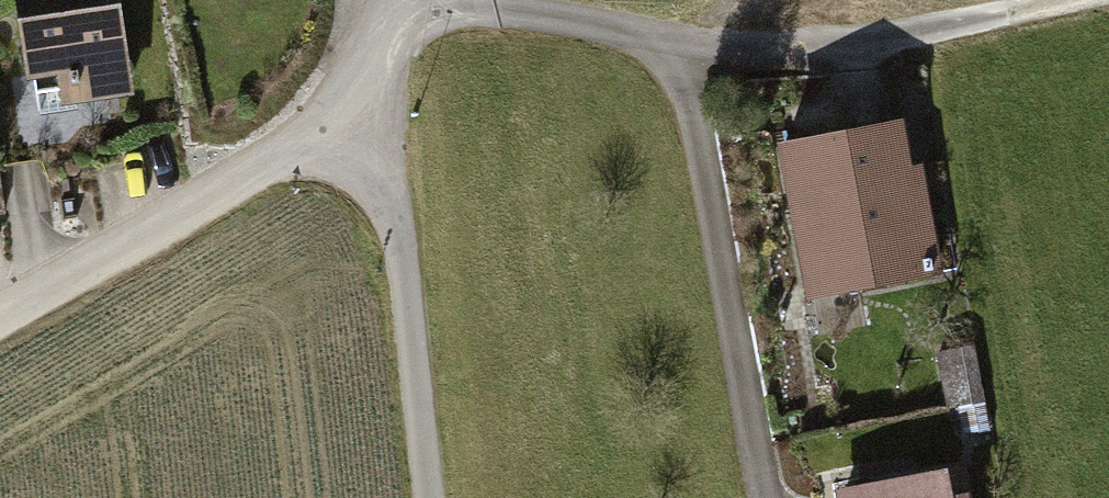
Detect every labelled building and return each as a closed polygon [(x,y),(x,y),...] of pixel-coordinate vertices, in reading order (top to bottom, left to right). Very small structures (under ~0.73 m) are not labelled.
[(27,89),(35,87),(40,121),(78,115),(77,106),(133,98),(118,0),(14,0),(27,89)] [(899,128),(776,149),(803,302),(939,278),(921,176),(908,179),(899,128)] [(971,347),(935,354),(947,412),(957,410),(963,437),(989,432),(971,347)] [(832,492),(833,497),(972,497),(967,469),(832,492)]
